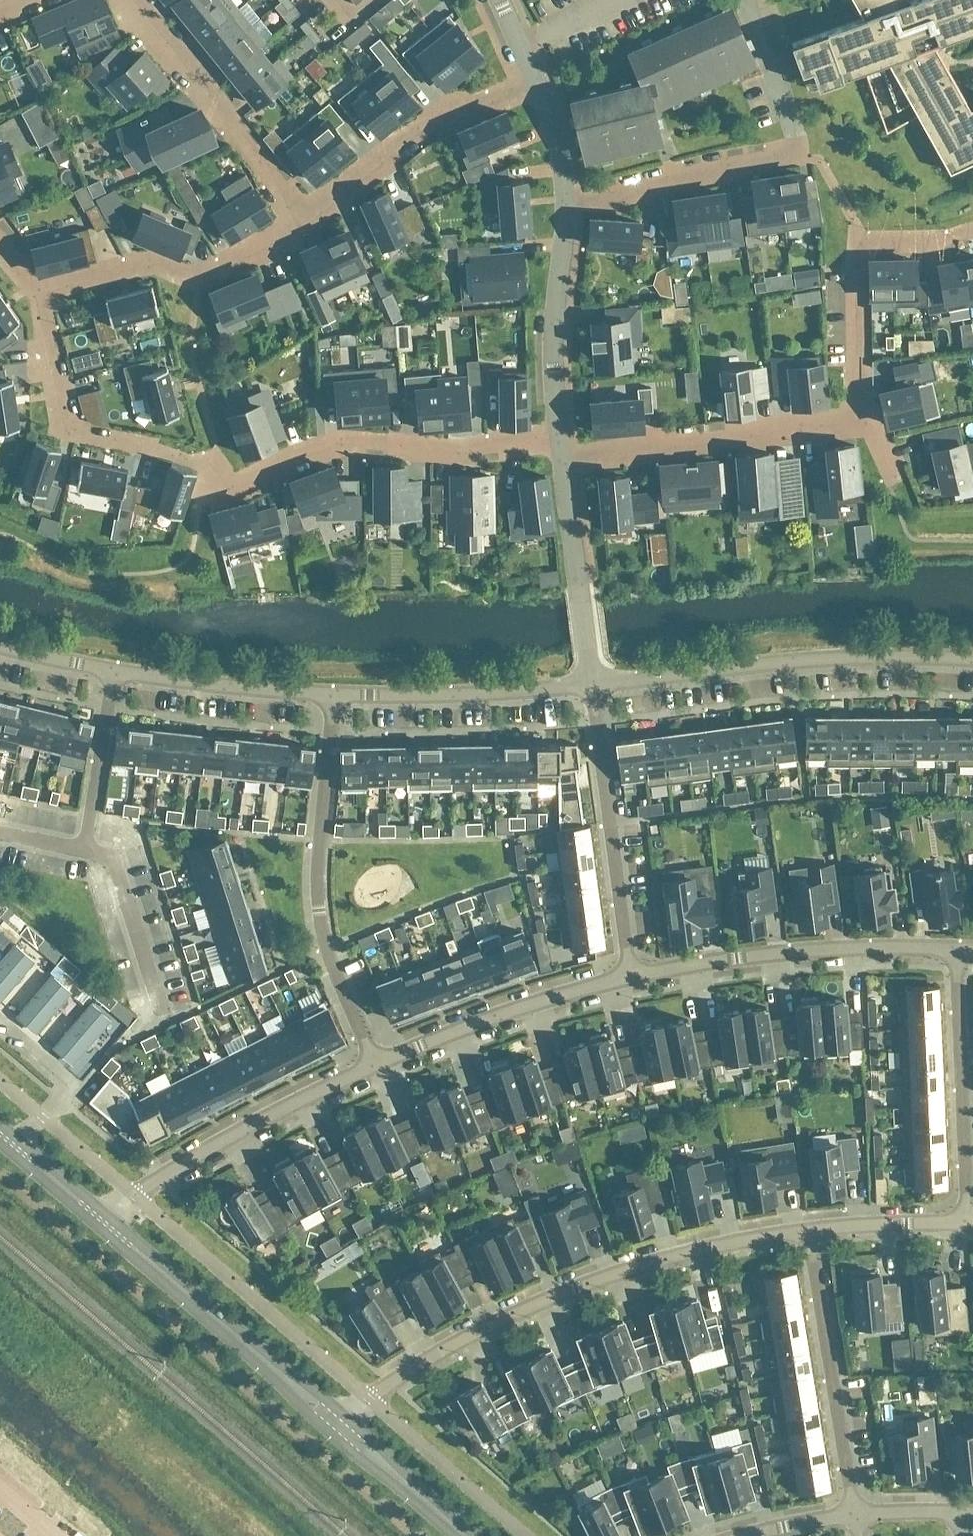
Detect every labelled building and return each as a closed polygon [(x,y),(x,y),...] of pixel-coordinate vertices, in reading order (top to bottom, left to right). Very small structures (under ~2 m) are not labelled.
[(102,0),(87,0),(78,4),(76,1),(34,19),(45,45),(72,34),(77,45),(114,29),(102,0)] [(188,20),(213,0),(177,0),(174,3),(188,20)] [(229,14),(218,0),(213,0),(188,20),(201,37),(229,14)] [(290,0),(281,0),(280,1),(288,10),(294,5),(290,0)] [(864,17),(792,43),(802,71),(812,67),(819,85),(864,69),(865,69),(880,63),(889,88),(897,110),(911,102),(917,112),(917,113),(950,171),(968,163),(972,160),(972,108),(969,109),(934,43),(972,29),(972,0),(912,0),(910,0),(854,0),(864,17)] [(280,1),(274,6),(282,15),(288,10),(280,1)] [(215,54),(250,25),(236,8),(229,14),(201,37),(215,54)] [(725,72),(748,62),(727,13),(633,55),(646,85),(574,101),(580,128),(586,153),(654,139),(647,107),(657,103),(685,90),(691,87),(712,78),(725,72)] [(463,71),(482,56),(448,14),(429,29),(463,71)] [(300,25),(307,34),(314,29),(306,20),(300,25)] [(264,43),(250,25),(215,54),(229,70),(256,48),(257,49),(264,43)] [(321,39),(314,29),(307,34),(315,44),(321,39)] [(426,63),(445,86),(463,71),(429,29),(401,52),(417,71),(426,63)] [(365,77),(399,119),(417,103),(398,80),(408,73),(379,37),(369,46),(382,62),(365,77)] [(99,52),(94,43),(76,53),(82,62),(99,52)] [(143,53),(130,65),(116,48),(87,73),(103,91),(110,84),(127,103),(150,83),(156,91),(168,81),(143,53)] [(270,64),(257,49),(256,48),(229,70),(242,87),(270,65),(270,64)] [(277,58),(270,64),(270,65),(242,87),(256,105),(291,76),(277,58)] [(361,110),(380,134),(399,119),(365,77),(337,99),(352,118),(361,110)] [(320,86),(311,93),(319,102),(327,95),(320,86)] [(301,124),(334,166),(353,151),(334,128),(344,120),(329,102),(301,124)] [(119,130),(135,163),(158,152),(160,158),(162,157),(165,162),(211,140),(209,135),(211,134),(202,113),(199,114),(197,109),(169,122),(164,109),(147,117),(146,116),(139,120),(139,121),(119,130)] [(60,135),(47,110),(26,121),(39,146),(60,135)] [(469,153),(462,156),(467,169),(489,159),(485,148),(514,136),(504,112),(460,131),(469,153)] [(334,166),(301,124),(271,149),(286,167),(297,158),(316,181),(334,166)] [(7,143),(0,146),(0,198),(14,192),(7,176),(18,171),(7,143)] [(167,169),(198,223),(208,217),(177,163),(167,169)] [(528,229),(524,182),(508,183),(507,167),(484,177),(485,186),(499,185),(502,232),(528,229)] [(821,224),(817,197),(807,198),(803,196),(800,173),(777,176),(785,230),(821,224)] [(213,213),(230,241),(271,217),(245,174),(220,190),(228,204),(213,213)] [(749,235),(785,230),(777,176),(752,180),(757,210),(745,211),(749,235)] [(402,209),(404,214),(397,217),(386,192),(362,203),(381,246),(423,228),(413,204),(402,209)] [(698,196),(706,247),(741,242),(738,218),(726,220),(722,192),(698,196)] [(706,247),(698,196),(674,199),(678,227),(666,229),(670,253),(706,247)] [(94,205),(91,199),(81,205),(84,210),(85,210),(94,205)] [(107,225),(96,204),(94,205),(85,210),(96,231),(107,225)] [(133,236),(178,254),(180,249),(191,254),(200,232),(197,227),(185,221),(182,229),(163,221),(164,217),(151,212),(150,215),(144,213),(133,236)] [(636,247),(635,261),(650,262),(652,238),(638,237),(639,221),(591,218),(590,244),(636,247)] [(40,273),(95,258),(87,228),(59,236),(60,240),(33,247),(40,273)] [(325,241),(346,288),(368,278),(347,231),(325,241)] [(457,234),(440,235),(440,247),(458,245),(457,234)] [(324,298),(346,288),(325,241),(303,250),(319,287),(324,298)] [(469,260),(467,246),(442,248),(443,262),(469,260)] [(519,280),(523,280),(520,254),(494,256),(494,258),(490,258),(490,256),(472,258),(475,298),(520,294),(519,280)] [(961,261),(968,306),(972,305),(972,259),(961,261)] [(892,260),(870,261),(870,297),(892,296),(892,260)] [(892,306),(927,306),(927,281),(915,282),(914,260),(892,260),(892,296),(892,306)] [(961,261),(939,265),(946,310),(968,306),(961,261)] [(381,297),(392,292),(382,270),(371,275),(381,297)] [(801,270),(792,271),(795,287),(804,285),(801,270)] [(790,272),(777,274),(779,288),(792,286),(790,272)] [(289,282),(263,292),(255,274),(211,292),(217,307),(212,309),(221,331),(243,322),(239,314),(266,303),(271,316),(298,305),(289,282)] [(93,314),(100,341),(117,337),(113,324),(158,312),(152,287),(105,299),(108,310),(93,314)] [(319,287),(306,293),(314,310),(327,304),(324,298),(319,287)] [(808,298),(819,297),(818,288),(807,289),(808,298)] [(17,337),(10,327),(18,322),(0,296),(0,349),(17,337)] [(688,303),(687,296),(674,298),(675,305),(688,303)] [(673,301),(660,302),(661,312),(674,311),(674,307),(673,301)] [(594,348),(596,368),(630,366),(628,344),(640,343),(638,319),(630,320),(629,308),(605,310),(606,322),(592,323),(593,337),(590,337),(591,348),(594,348)] [(324,340),(350,335),(347,324),(321,329),(324,340)] [(972,348),(972,335),(961,337),(963,349),(972,348)] [(885,336),(884,348),(893,348),(893,336),(885,336)] [(934,354),(934,339),(909,339),(909,353),(934,354)] [(90,367),(86,354),(72,358),(75,371),(90,367)] [(822,364),(793,367),(791,367),(789,357),(774,359),(777,387),(792,385),(794,407),(808,405),(808,409),(826,407),(822,364)] [(153,421),(178,414),(166,368),(153,371),(150,359),(123,366),(131,398),(146,394),(153,421)] [(469,385),(480,383),(478,359),(466,360),(469,385)] [(922,383),(921,380),(917,361),(892,367),(897,388),(880,392),(888,424),(931,414),(924,382),(922,383)] [(394,366),(358,369),(362,421),(386,419),(384,391),(396,390),(394,366)] [(748,370),(747,367),(721,370),(727,416),(744,414),(743,411),(752,410),(750,396),(766,394),(763,368),(748,370)] [(502,372),(501,368),(488,369),(488,393),(500,392),(501,424),(527,424),(526,372),(502,372)] [(19,427),(12,380),(6,381),(4,369),(0,369),(0,430),(19,427)] [(339,423),(362,421),(358,369),(322,372),(324,396),(336,395),(339,423)] [(697,371),(683,372),(684,384),(698,383),(697,371)] [(439,379),(440,379),(440,373),(403,376),(405,400),(417,399),(420,429),(444,427),(439,379)] [(439,379),(444,427),(468,424),(463,377),(440,379),(439,379)] [(592,406),(594,432),(618,430),(625,429),(641,428),(642,428),(641,412),(652,411),(650,387),(637,388),(638,398),(592,402),(592,406)] [(274,444),(271,435),(280,432),(272,409),(263,412),(256,394),(227,405),(245,455),(269,446),(274,444)] [(942,490),(972,483),(972,441),(962,443),(958,425),(921,433),(925,452),(933,450),(942,490)] [(60,449),(36,441),(31,456),(27,455),(22,471),(25,472),(21,486),(36,491),(32,502),(53,509),(61,487),(49,483),(60,449)] [(828,461),(812,463),(815,489),(818,517),(837,515),(836,503),(847,502),(862,500),(861,487),(859,487),(855,445),(833,447),(834,454),(827,454),(828,461)] [(798,476),(771,478),(769,453),(738,455),(741,498),(736,499),(738,521),(777,518),(776,505),(781,504),(782,515),(801,513),(798,476)] [(119,507),(133,510),(137,486),(125,484),(128,470),(81,461),(76,487),(121,495),(119,507)] [(718,494),(715,461),(660,466),(663,499),(718,494)] [(187,497),(196,471),(171,463),(156,508),(181,516),(187,497)] [(357,479),(337,479),(332,466),(291,481),(302,510),(325,502),(326,505),(326,513),(358,512),(358,511),(356,511),(356,494),(358,494),(358,493),(357,479)] [(375,516),(403,516),(403,507),(418,507),(418,481),(404,481),(404,467),(375,467),(375,516)] [(524,507),(508,509),(511,536),(553,531),(546,475),(520,479),(524,507)] [(490,530),(490,476),(452,476),(452,513),(448,513),(448,530),(456,530),(456,549),(479,549),(479,530),(490,530)] [(627,496),(625,476),(599,478),(604,526),(630,523),(629,520),(657,518),(654,494),(627,496)] [(430,484),(430,512),(442,512),(442,485),(430,484)] [(151,489),(137,486),(133,510),(146,512),(151,489)] [(252,502),(211,513),(218,538),(222,551),(243,546),(281,535),(288,533),(283,506),(274,508),(262,512),(263,515),(256,517),(252,502)] [(119,507),(117,519),(130,522),(133,510),(119,507)] [(669,563),(666,533),(653,534),(655,565),(669,563)] [(871,544),(856,545),(857,556),(872,554),(873,554),(872,544),(871,544)] [(28,704),(28,703),(27,705),(7,701),(0,729),(0,737),(19,742),(28,704)] [(40,747),(49,711),(29,706),(29,704),(28,704),(19,742),(40,747)] [(61,752),(70,714),(69,716),(49,711),(40,747),(61,752)] [(61,752),(58,765),(73,768),(80,770),(82,760),(92,721),(71,716),(71,714),(70,714),(61,752)] [(827,765),(827,717),(805,718),(805,758),(826,758),(826,765),(827,765)] [(849,765),(849,717),(827,717),(827,765),(849,765)] [(870,765),(870,717),(849,717),(849,765),(870,765)] [(892,765),(892,717),(870,717),(870,765),(892,765)] [(914,765),(914,717),(892,717),(892,765),(914,765)] [(935,758),(935,717),(914,717),(914,765),(915,765),(915,758),(935,758)] [(957,765),(957,717),(935,717),(935,758),(956,758),(956,765),(957,765)] [(957,717),(957,765),(972,765),(972,717),(957,717)] [(791,718),(769,721),(775,768),(776,768),(775,761),(797,758),(791,718)] [(775,768),(769,721),(747,724),(754,771),(775,768)] [(754,771),(747,724),(726,727),(732,774),(754,771)] [(135,765),(139,728),(117,726),(114,762),(135,765)] [(732,774),(726,727),(704,730),(710,777),(712,777),(711,770),(730,767),(731,774),(732,774)] [(157,767),(162,728),(161,728),(160,730),(139,728),(135,765),(134,772),(158,774),(158,767),(157,767)] [(179,769),(183,733),(162,731),(162,728),(157,767),(158,767),(179,769)] [(710,777),(704,730),(682,733),(688,780),(710,777)] [(200,772),(205,733),(204,733),(203,735),(183,733),(179,769),(200,772)] [(222,774),(226,737),(205,735),(205,733),(200,772),(222,774)] [(688,780),(682,733),(660,736),(667,783),(688,780)] [(667,783),(660,736),(639,739),(644,779),(645,779),(646,786),(667,783)] [(243,776),(248,738),(247,737),(247,740),(226,737),(222,774),(243,776)] [(265,779),(269,742),(248,740),(248,738),(243,776),(265,779)] [(644,779),(639,739),(616,741),(618,757),(619,757),(622,782),(644,779)] [(286,781),(290,742),(289,744),(269,742),(265,779),(286,781)] [(309,783),(313,747),(291,744),(291,742),(290,742),(286,781),(309,783)] [(537,781),(537,744),(537,742),(536,742),(536,744),(515,744),(516,788),(538,788),(538,781),(537,781)] [(558,781),(557,744),(538,744),(537,742),(537,744),(537,781),(538,781),(558,781)] [(473,782),(472,745),(451,746),(451,743),(450,744),(450,745),(451,783),(452,783),(472,782),(473,782)] [(494,789),(494,744),(493,743),(493,745),(472,745),(473,782),(472,782),(472,789),(494,789)] [(516,788),(515,744),(494,745),(494,743),(493,743),(494,744),(494,789),(516,788)] [(408,783),(407,745),(407,744),(406,744),(406,746),(386,747),(386,784),(407,783),(408,783)] [(429,790),(429,746),(408,746),(408,744),(407,744),(407,745),(408,783),(407,783),(407,790),(429,790)] [(451,783),(450,745),(450,744),(450,746),(429,746),(429,790),(452,789),(452,783),(451,783)] [(584,826),(576,768),(579,768),(579,766),(578,766),(576,744),(557,744),(558,781),(559,829),(584,826)] [(365,784),(364,745),(363,745),(363,747),(341,748),(342,791),(366,791),(366,784),(365,784)] [(386,784),(386,747),(365,747),(365,745),(364,745),(365,784),(366,784),(386,784)] [(870,792),(870,781),(858,782),(857,781),(857,793),(870,792)] [(884,781),(870,781),(870,792),(884,792),(884,781)] [(840,782),(827,783),(827,794),(840,793),(840,782)] [(914,793),(914,782),(901,782),(901,793),(914,793)] [(927,782),(914,782),(914,793),(927,793),(927,782)] [(827,794),(827,783),(814,784),(814,795),(827,794)] [(957,795),(957,784),(945,784),(945,795),(957,795)] [(970,784),(957,784),(957,795),(970,795),(970,784)] [(28,798),(30,786),(22,785),(20,797),(28,798)] [(36,800),(38,789),(38,788),(30,786),(28,798),(36,800)] [(791,786),(778,787),(779,798),(792,797),(791,787),(791,786)] [(779,798),(778,787),(765,789),(766,800),(767,799),(779,798)] [(57,804),(60,793),(60,792),(52,790),(49,802),(57,804)] [(734,793),(736,803),(749,802),(747,791),(734,793)] [(723,805),(736,803),(734,793),(722,795),(723,805)] [(692,799),(693,809),(706,807),(705,797),(692,799)] [(680,811),(693,809),(692,799),(679,800),(680,811)] [(130,816),(132,804),(124,803),(122,815),(130,816)] [(649,804),(650,815),(663,813),(662,803),(649,804)] [(138,817),(140,805),(132,804),(130,816),(138,817)] [(638,817),(650,815),(649,804),(636,806),(637,808),(638,817)] [(829,804),(817,806),(818,816),(831,814),(829,804)] [(886,805),(870,807),(872,823),(888,821),(886,805)] [(959,808),(961,818),(972,817),(972,806),(959,808)] [(765,807),(753,809),(755,825),(768,823),(765,807)] [(173,822),(175,810),(167,809),(165,821),(173,822)] [(181,823),(183,811),(175,810),(173,822),(181,823)] [(546,825),(546,812),(538,813),(538,825),(546,825)] [(216,827),(218,815),(210,814),(208,827),(216,827)] [(224,828),(226,816),(218,815),(216,827),(224,828)] [(229,828),(237,829),(238,817),(230,816),(229,828)] [(525,828),(525,816),(516,817),(517,829),(525,828)] [(517,829),(516,817),(508,817),(509,829),(517,829)] [(260,831),(261,819),(253,818),(252,830),(260,831)] [(268,831),(269,819),(261,819),(260,831),(268,831)] [(305,834),(306,823),(306,822),(298,822),(296,834),(305,834)] [(482,834),(481,822),(473,823),(474,835),(482,834)] [(341,836),(342,824),(334,823),(333,835),(341,836)] [(474,835),(473,823),(465,823),(466,835),(474,835)] [(387,836),(387,824),(379,824),(379,836),(387,836)] [(395,836),(395,824),(387,824),(387,836),(395,836)] [(430,836),(430,824),(422,824),(422,837),(430,836)] [(438,836),(438,824),(430,824),(430,836),(438,836)] [(593,845),(591,825),(584,826),(559,829),(554,830),(557,850),(593,845)] [(162,836),(149,838),(152,855),(165,853),(162,836)] [(230,858),(224,841),(226,840),(226,838),(189,850),(195,869),(230,858)] [(522,843),(514,844),(516,856),(524,855),(522,843)] [(596,865),(593,845),(557,850),(559,868),(560,869),(596,865)] [(525,866),(524,855),(516,856),(517,867),(525,866)] [(236,876),(230,858),(195,869),(201,888),(238,876),(238,875),(236,876)] [(856,858),(843,860),(845,872),(858,870),(856,858)] [(599,883),(596,865),(560,869),(559,868),(552,869),(555,890),(562,889),(562,888),(599,883)] [(799,922),(800,925),(826,922),(824,910),(837,908),(831,865),(807,869),(809,883),(794,885),(797,906),(792,907),(794,922),(799,922)] [(856,874),(857,881),(852,881),(854,899),(859,898),(862,922),(870,921),(870,924),(888,922),(886,906),(894,905),(890,869),(881,870),(881,866),(863,868),(863,873),(856,874)] [(712,920),(709,898),(709,896),(713,895),(709,868),(689,870),(690,877),(664,881),(667,906),(663,906),(666,927),(670,927),(671,940),(699,936),(697,922),(712,920)] [(959,903),(957,888),(953,889),(951,870),(939,872),(939,871),(934,872),(934,873),(924,874),(923,868),(908,870),(912,900),(926,898),(929,922),(940,920),(941,921),(946,921),(946,920),(957,918),(955,903),(959,903)] [(159,872),(161,880),(173,876),(171,869),(159,872)] [(775,907),(774,900),(770,869),(738,873),(739,887),(732,888),(733,898),(729,899),(731,914),(735,913),(738,932),(764,929),(762,909),(775,907)] [(175,884),(173,876),(161,880),(164,888),(175,884)] [(242,895),(236,877),(238,877),(238,876),(201,888),(206,906),(242,895)] [(535,881),(527,883),(529,894),(537,893),(535,881)] [(601,902),(599,883),(562,888),(562,889),(564,906),(565,907),(601,902)] [(495,900),(491,889),(483,891),(487,902),(495,900)] [(540,904),(537,893),(529,894),(532,906),(540,904)] [(247,912),(245,907),(242,895),(206,906),(212,924),(249,913),(249,912),(247,912)] [(474,907),(470,895),(462,898),(466,909),(474,907)] [(466,909),(462,898),(455,901),(459,912),(466,909)] [(604,921),(601,902),(565,907),(564,906),(557,907),(560,927),(604,921)] [(171,909),(173,916),(184,913),(182,905),(171,909)] [(433,921),(429,910),(422,913),(426,924),(433,921)] [(187,921),(184,913),(173,916),(175,924),(187,921)] [(253,932),(248,914),(250,913),(249,913),(212,924),(218,943),(253,932)] [(426,924),(422,913),(414,916),(418,927),(426,924)] [(535,919),(537,930),(545,929),(543,917),(535,919)] [(607,943),(604,921),(560,927),(563,947),(570,946),(570,948),(607,943)] [(28,940),(35,931),(27,923),(27,924),(20,933),(28,940)] [(402,924),(394,928),(397,936),(406,933),(402,924)] [(393,937),(388,926),(381,929),(386,940),(393,937)] [(386,940),(381,929),(373,932),(378,943),(386,940)] [(44,938),(35,931),(28,940),(37,947),(44,938)] [(521,931),(501,938),(500,939),(513,973),(522,970),(523,975),(536,970),(521,931)] [(259,949),(253,932),(218,943),(224,961),(261,949),(261,948),(259,949)] [(513,973),(500,939),(501,938),(499,932),(477,940),(479,946),(480,946),(495,985),(506,981),(505,976),(513,973)] [(182,946),(184,953),(196,950),(194,942),(182,946)] [(552,969),(547,945),(535,947),(540,971),(552,969)] [(36,963),(16,946),(0,966),(0,1005),(0,1006),(36,963)] [(495,985),(480,946),(479,946),(460,954),(473,988),(481,985),(483,990),(495,985)] [(265,969),(259,951),(261,950),(261,949),(224,961),(230,980),(265,969)] [(198,957),(196,950),(184,953),(187,961),(198,957)] [(473,988),(460,954),(439,961),(452,996),(473,988)] [(65,971),(72,962),(64,955),(63,955),(64,955),(57,964),(65,971)] [(452,996),(439,961),(419,969),(432,1003),(452,996)] [(80,969),(72,962),(65,971),(74,977),(80,969)] [(204,976),(202,968),(190,972),(193,979),(204,976)] [(296,979),(291,969),(284,972),(289,983),(296,979)] [(432,1003),(419,969),(399,976),(413,1015),(425,1011),(424,1006),(432,1003)] [(413,1015),(399,976),(378,984),(391,1019),(400,1015),(402,1020),(413,1015)] [(36,1037),(71,993),(51,977),(16,1020),(36,1037)] [(277,989),(271,978),(264,981),(269,992),(277,989)] [(269,992),(264,981),(257,985),(262,996),(269,992)] [(896,991),(897,1011),(941,1009),(940,986),(903,988),(904,991),(896,991)] [(109,993),(101,987),(94,995),(102,1002),(109,993)] [(110,1008),(117,1000),(109,993),(102,1002),(110,1008)] [(238,1007),(232,996),(225,1000),(230,1011),(238,1007)] [(824,1048),(820,1001),(817,1001),(816,996),(800,998),(800,1003),(796,1003),(798,1025),(783,1027),(787,1054),(802,1052),(802,1050),(823,1048),(824,1048)] [(862,1047),(861,1020),(846,1021),(845,1011),(844,999),(820,1001),(824,1048),(823,1048),(824,1056),(849,1054),(848,1048),(862,1047)] [(230,1011),(225,1000),(218,1003),(223,1014),(230,1011)] [(869,1000),(869,1012),(877,1012),(877,1000),(869,1000)] [(345,1044),(326,1006),(323,1001),(303,1011),(323,1050),(331,1046),(333,1050),(345,1044)] [(73,1066),(110,1022),(90,1005),(53,1050),(73,1066)] [(787,1054),(783,1027),(769,1029),(765,1007),(742,1010),(749,1065),(773,1061),(772,1056),(787,1054)] [(942,1028),(941,1009),(897,1011),(897,1012),(904,1011),(905,1029),(898,1029),(898,1030),(942,1028)] [(130,1031),(137,1023),(124,1010),(116,1019),(130,1031)] [(749,1065),(742,1010),(718,1014),(721,1036),(706,1038),(711,1065),(725,1063),(726,1068),(749,1065)] [(323,1050),(303,1011),(302,1011),(305,1017),(287,1026),(305,1062),(320,1054),(319,1052),(323,1050)] [(878,1024),(877,1012),(869,1012),(870,1024),(878,1024)] [(199,1026),(193,1015),(186,1018),(191,1029),(199,1026)] [(191,1029),(186,1018),(179,1022),(184,1033),(191,1029)] [(711,1065),(706,1038),(692,1041),(687,1019),(664,1024),(675,1078),(698,1073),(697,1067),(711,1065)] [(675,1078),(664,1024),(640,1029),(645,1051),(630,1054),(636,1080),(650,1077),(651,1082),(675,1078)] [(305,1062),(287,1026),(267,1036),(284,1069),(288,1067),(289,1070),(305,1062)] [(943,1047),(942,1028),(898,1030),(899,1049),(943,1047)] [(636,1080),(630,1054),(616,1057),(613,1048),(610,1036),(606,1037),(605,1032),(589,1037),(590,1041),(587,1042),(599,1088),(598,1088),(600,1096),(624,1089),(622,1084),(636,1080)] [(160,1044),(154,1033),(147,1037),(152,1048),(160,1044)] [(284,1069),(267,1036),(249,1046),(268,1083),(278,1078),(276,1073),(284,1069)] [(152,1048),(147,1037),(140,1040),(145,1051),(152,1048)] [(870,1038),(871,1050),(879,1050),(878,1038),(870,1038)] [(579,1101),(600,1095),(598,1088),(599,1088),(587,1042),(564,1048),(569,1070),(555,1074),(563,1101),(578,1096),(579,1101)] [(268,1083),(249,1046),(231,1055),(229,1056),(245,1089),(254,1085),(256,1089),(268,1083)] [(944,1066),(943,1047),(899,1049),(900,1068),(944,1066)] [(879,1062),(879,1050),(871,1050),(871,1062),(879,1062)] [(245,1089),(229,1056),(211,1065),(228,1100),(243,1093),(241,1091),(245,1089)] [(111,1057),(100,1069),(109,1077),(119,1064),(111,1057)] [(563,1101),(555,1074),(541,1078),(534,1057),(511,1065),(528,1116),(551,1109),(550,1104),(563,1101)] [(528,1116),(511,1065),(508,1066),(506,1061),(491,1067),(492,1071),(488,1072),(495,1094),(481,1099),(492,1128),(507,1122),(528,1116)] [(228,1100),(211,1065),(191,1075),(208,1108),(211,1106),(212,1108),(228,1100)] [(945,1085),(944,1066),(900,1068),(901,1087),(945,1085)] [(208,1108),(191,1075),(172,1084),(191,1122),(201,1117),(199,1112),(208,1108)] [(872,1077),(873,1089),(881,1088),(880,1076),(872,1077)] [(149,1137),(126,1091),(109,1077),(89,1101),(126,1133),(124,1135),(135,1145),(149,1137)] [(492,1128),(481,1099),(467,1104),(464,1095),(459,1083),(437,1092),(457,1142),(479,1133),(492,1128)] [(191,1122),(172,1084),(153,1094),(170,1127),(176,1124),(179,1128),(191,1122)] [(945,1105),(945,1085),(901,1087),(901,1107),(945,1105)] [(170,1127),(153,1094),(133,1104),(127,1092),(126,1091),(149,1137),(151,1137),(152,1139),(165,1132),(164,1130),(170,1127)] [(457,1142),(437,1092),(415,1101),(423,1122),(409,1128),(420,1152),(433,1147),(435,1152),(457,1142)] [(865,1096),(865,1108),(873,1108),(873,1096),(865,1096)] [(946,1124),(945,1105),(901,1107),(902,1126),(946,1124)] [(874,1120),(873,1108),(865,1108),(866,1120),(874,1120)] [(420,1152),(409,1128),(395,1134),(391,1125),(386,1113),(364,1123),(384,1166),(405,1156),(406,1158),(420,1152)] [(384,1166),(364,1123),(343,1134),(352,1154),(339,1160),(351,1185),(365,1178),(364,1175),(384,1166)] [(627,1130),(630,1143),(647,1139),(644,1126),(643,1124),(626,1129),(627,1130)] [(947,1143),(946,1124),(902,1126),(903,1145),(947,1143)] [(875,1134),(875,1146),(883,1146),(883,1134),(875,1134)] [(841,1169),(858,1167),(854,1137),(837,1139),(837,1144),(810,1147),(816,1194),(844,1191),(841,1169)] [(574,1141),(551,1150),(557,1165),(580,1156),(574,1141)] [(797,1184),(795,1175),(791,1150),(794,1149),(793,1141),(737,1150),(739,1162),(741,1161),(748,1204),(774,1200),(772,1187),(795,1183),(795,1185),(797,1184)] [(948,1162),(947,1143),(903,1145),(903,1146),(910,1146),(911,1164),(948,1162)] [(351,1185),(339,1160),(325,1167),(315,1148),(311,1150),(309,1145),(294,1153),(297,1157),(294,1159),(320,1207),(341,1196),(339,1191),(351,1185)] [(884,1158),(883,1146),(875,1146),(876,1158),(884,1158)] [(512,1149),(489,1159),(495,1171),(518,1161),(512,1149)] [(320,1207),(294,1159),(291,1161),(289,1156),(274,1164),(276,1168),(273,1171),(283,1190),(270,1198),(287,1225),(320,1207)] [(699,1160),(672,1166),(677,1188),(673,1189),(677,1205),(681,1204),(684,1218),(711,1212),(707,1192),(725,1188),(719,1162),(701,1166),(699,1160)] [(949,1184),(948,1162),(911,1164),(904,1164),(905,1184),(912,1183),(912,1186),(949,1184)] [(625,1173),(629,1188),(613,1193),(625,1234),(652,1226),(648,1212),(664,1207),(652,1165),(625,1173)] [(876,1165),(877,1177),(885,1177),(884,1165),(876,1165)] [(287,1225),(270,1198),(257,1205),(252,1197),(246,1186),(225,1199),(226,1202),(224,1204),(223,1204),(222,1206),(221,1207),(220,1209),(220,1210),(220,1211),(220,1213),(220,1214),(220,1216),(221,1217),(222,1218),(224,1220),(226,1221),(229,1222),(230,1222),(232,1222),(233,1222),(235,1221),(236,1221),(237,1219),(254,1246),(273,1234),(276,1237),(289,1229),(287,1225)] [(579,1229),(596,1222),(585,1190),(565,1198),(567,1203),(542,1212),(548,1231),(545,1232),(550,1247),(554,1246),(558,1257),(584,1248),(578,1230),(579,1229)] [(512,1217),(490,1227),(512,1277),(515,1276),(517,1280),(532,1273),(530,1269),(534,1267),(525,1247),(539,1240),(529,1215),(514,1222),(512,1217)] [(512,1277),(490,1227),(453,1243),(456,1248),(455,1248),(467,1273),(481,1266),(490,1287),(512,1277)] [(359,1251),(352,1240),(326,1257),(333,1268),(359,1251)] [(454,1280),(467,1273),(455,1248),(442,1256),(439,1251),(418,1263),(443,1311),(464,1299),(454,1280)] [(305,1259),(293,1266),(298,1274),(310,1267),(305,1259)] [(443,1311),(418,1263),(417,1263),(421,1270),(401,1281),(400,1279),(385,1287),(381,1279),(380,1279),(398,1310),(411,1303),(422,1322),(426,1320),(428,1324),(443,1317),(440,1312),(443,1311)] [(963,1287),(950,1288),(950,1291),(944,1291),(942,1273),(938,1273),(938,1269),(924,1270),(925,1274),(914,1275),(917,1308),(913,1308),(914,1321),(918,1321),(919,1325),(934,1324),(935,1333),(968,1330),(963,1287)] [(903,1328),(899,1292),(881,1294),(879,1274),(874,1274),(873,1270),(857,1272),(857,1276),(852,1277),(855,1302),(849,1302),(851,1322),(857,1322),(857,1324),(882,1322),(883,1330),(903,1328)] [(797,1271),(761,1277),(762,1280),(754,1280),(757,1300),(801,1293),(797,1271)] [(386,1317),(398,1310),(380,1279),(365,1288),(371,1298),(351,1310),(363,1330),(361,1331),(359,1332),(358,1334),(357,1336),(357,1338),(357,1339),(357,1340),(357,1342),(357,1344),(358,1344),(359,1346),(360,1347),(362,1349),(365,1350),(367,1350),(368,1350),(370,1350),(373,1348),(374,1347),(376,1350),(379,1348),(382,1352),(396,1343),(393,1339),(397,1337),(386,1317)] [(737,1285),(741,1298),(756,1294),(752,1280),(737,1285)] [(732,1292),(724,1293),(727,1305),(734,1304),(732,1292)] [(804,1312),(801,1293),(757,1300),(758,1300),(765,1299),(768,1317),(761,1318),(761,1319),(804,1312)] [(717,1322),(704,1325),(697,1299),(674,1305),(674,1306),(688,1356),(711,1350),(723,1346),(717,1322)] [(737,1315),(734,1304),(727,1305),(729,1317),(737,1315)] [(688,1356),(674,1306),(674,1305),(651,1312),(658,1338),(645,1342),(653,1366),(688,1356)] [(807,1330),(804,1312),(761,1319),(764,1338),(810,1330),(809,1330),(807,1330)] [(653,1366),(645,1342),(632,1346),(623,1321),(600,1329),(600,1330),(619,1379),(653,1366)] [(758,1326),(741,1329),(743,1339),(760,1336),(758,1326)] [(619,1379),(600,1330),(600,1329),(578,1337),(588,1363),(575,1368),(584,1392),(619,1379)] [(732,1331),(735,1343),(743,1341),(740,1329),(732,1331)] [(810,1350),(807,1331),(810,1331),(810,1330),(764,1338),(767,1357),(810,1350)] [(745,1353),(743,1341),(735,1343),(738,1354),(745,1353)] [(584,1392),(575,1368),(562,1374),(551,1349),(529,1359),(548,1400),(547,1401),(551,1407),(584,1392)] [(813,1369),(810,1350),(767,1357),(770,1376),(813,1369)] [(924,1353),(913,1354),(914,1363),(925,1362),(924,1353)] [(548,1400),(529,1359),(508,1369),(519,1394),(507,1400),(518,1422),(530,1417),(527,1410),(547,1401),(548,1400)] [(751,1378),(748,1366),(741,1368),(743,1380),(751,1378)] [(816,1387),(813,1369),(770,1376),(773,1395),(819,1387),(816,1387)] [(932,1373),(916,1375),(918,1389),(934,1387),(932,1373)] [(518,1422),(507,1400),(495,1407),(481,1383),(446,1403),(462,1418),(470,1414),(482,1434),(493,1428),(497,1435),(518,1422)] [(739,1388),(741,1400),(749,1398),(747,1387),(739,1388)] [(819,1407),(816,1388),(819,1388),(819,1387),(773,1395),(776,1414),(819,1407)] [(752,1410),(749,1398),(741,1400),(744,1412),(752,1410)] [(723,1404),(724,1419),(742,1418),(741,1403),(723,1404)] [(822,1426),(819,1407),(776,1414),(779,1432),(822,1426)] [(935,1455),(935,1452),(932,1418),(903,1421),(905,1433),(892,1435),(892,1436),(886,1437),(888,1455),(894,1454),(896,1477),(923,1474),(922,1456),(935,1455)] [(964,1422),(965,1434),(947,1436),(948,1455),(954,1454),(956,1475),(963,1475),(965,1479),(972,1478),(972,1421),(964,1422)] [(761,1423),(753,1425),(756,1437),(764,1435),(761,1423)] [(825,1444),(822,1426),(779,1432),(779,1433),(786,1432),(789,1450),(828,1444),(828,1443),(825,1444)] [(766,1447),(764,1435),(756,1437),(759,1448),(766,1447)] [(758,1472),(756,1464),(750,1440),(741,1442),(715,1450),(729,1501),(752,1494),(746,1475),(758,1472)] [(828,1445),(828,1444),(789,1450),(792,1469),(785,1470),(828,1463),(825,1445),(828,1445)] [(729,1501),(715,1450),(679,1460),(687,1484),(699,1481),(706,1507),(729,1501)] [(676,1488),(687,1484),(679,1460),(667,1465),(669,1472),(648,1480),(648,1482),(664,1523),(686,1514),(676,1488)] [(769,1461),(762,1463),(764,1474),(772,1473),(769,1461)] [(832,1486),(828,1463),(785,1470),(788,1490),(795,1489),(796,1491),(832,1486)] [(664,1523),(648,1482),(648,1480),(646,1473),(610,1486),(620,1509),(632,1505),(642,1531),(664,1523)] [(775,1484),(772,1473),(764,1474),(767,1486),(775,1484)] [(620,1509),(610,1486),(576,1503),(590,1531),(581,1535),(620,1535),(610,1515),(620,1509)]
